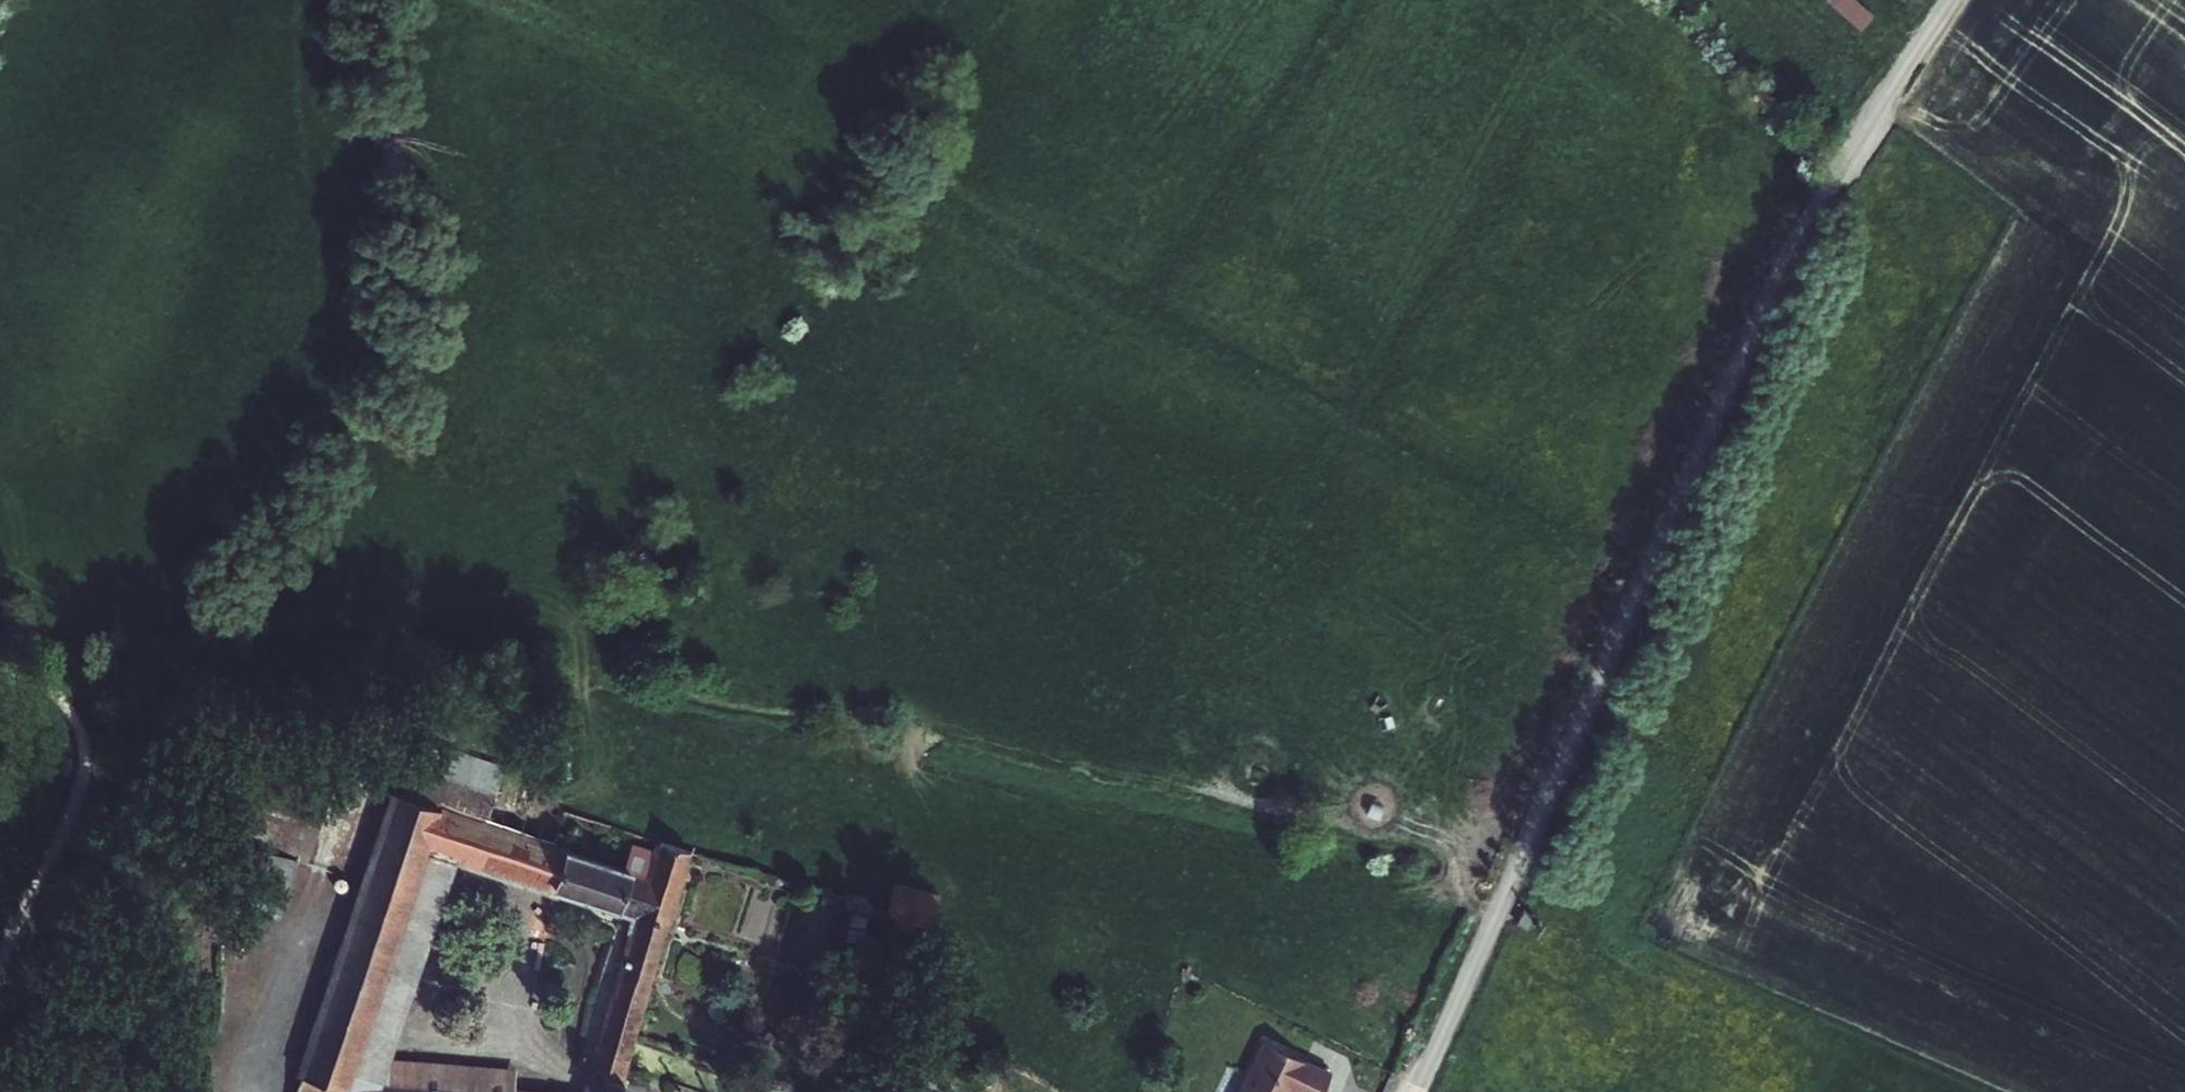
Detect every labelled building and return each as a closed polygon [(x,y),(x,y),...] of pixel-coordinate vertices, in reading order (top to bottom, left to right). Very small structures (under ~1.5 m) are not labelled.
[(1863,29),(1878,13),(1863,0),(1830,0),(1863,29)] [(666,852),(655,849),(649,869),(498,817),(519,756),(432,726),(301,1091),(626,1091),(702,846),(670,839),(666,852)] [(227,787),(195,865),(223,874),(202,927),(255,945),(273,893),(300,903),(325,822),(227,787)] [(894,888),(885,922),(897,927),(895,934),(914,940),(916,932),(932,938),(940,902),(894,888)] [(1259,1051),(1238,1091),(1334,1091),(1340,1080),(1259,1051)]
